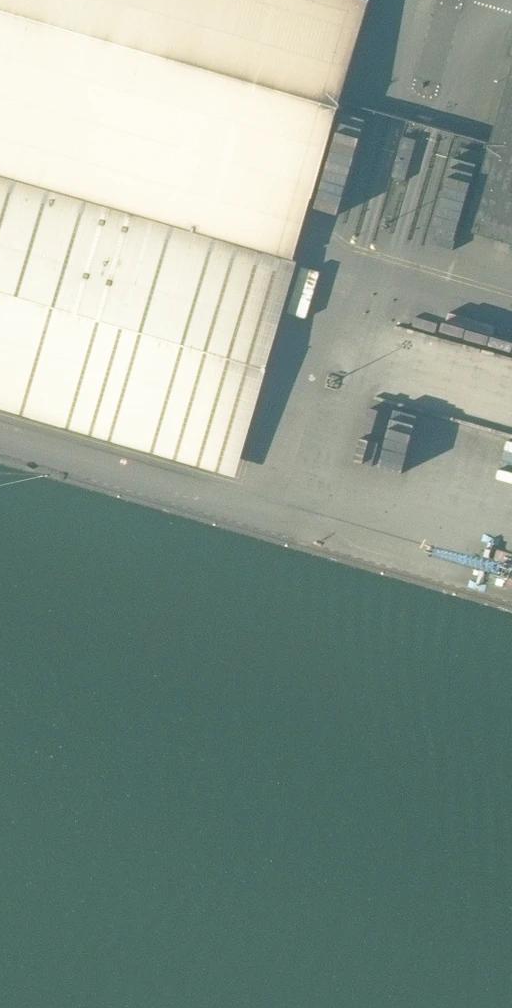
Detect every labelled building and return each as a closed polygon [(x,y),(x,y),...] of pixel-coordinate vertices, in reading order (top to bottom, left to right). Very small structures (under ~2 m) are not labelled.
[(60,115),(89,12),(344,86),(368,0),(367,0),(0,0),(0,98),(60,115)] [(463,232),(511,246),(511,61),(463,232)] [(471,386),(511,395),(511,351),(384,322),(372,371),(379,373),(371,408),(387,412),(389,404),(411,409),(410,412),(463,423),(471,386)]
